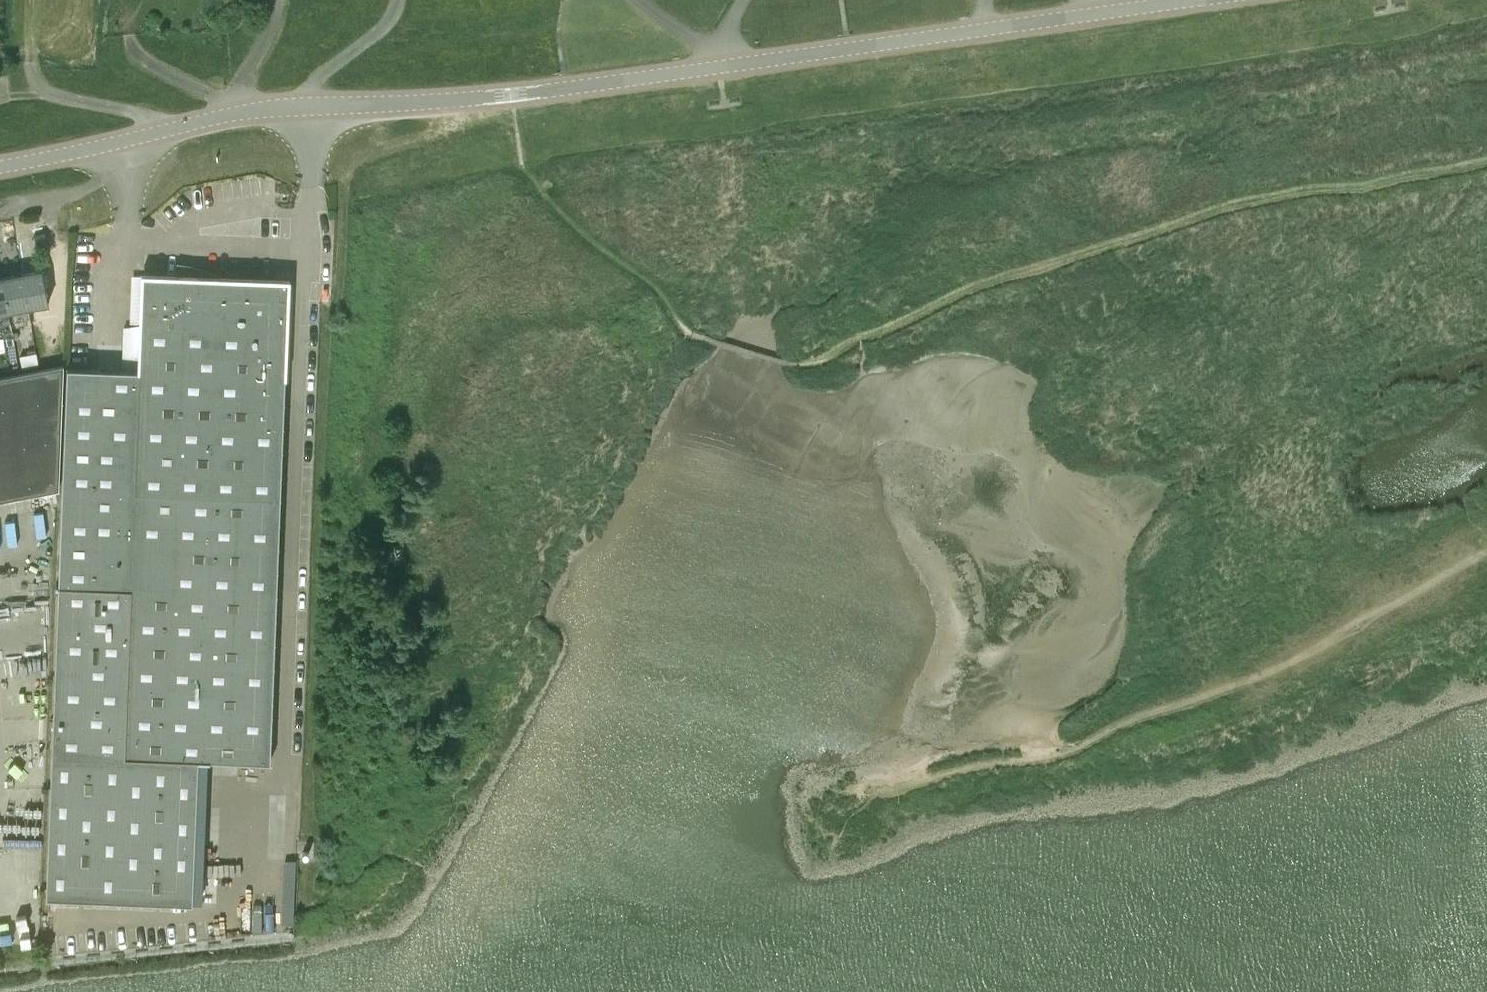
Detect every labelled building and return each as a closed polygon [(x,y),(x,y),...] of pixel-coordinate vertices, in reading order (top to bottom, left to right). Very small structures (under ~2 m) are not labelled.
[(68,368),(47,895),(193,903),(198,759),(209,760),(209,759),(268,762),(289,281),(218,278),(210,275),(201,273),(196,271),(185,266),(178,262),(177,276),(144,275),(142,312),(142,323),(124,326),(122,371),(68,368)] [(21,272),(28,307),(49,302),(44,277),(42,268),(21,272)] [(1,276),(8,310),(28,307),(21,272),(1,276)] [(10,321),(8,310),(1,276),(0,277),(0,323),(10,321)] [(59,348),(19,355),(21,367),(61,360),(59,348)] [(58,489),(63,365),(0,378),(0,500),(58,489)]
